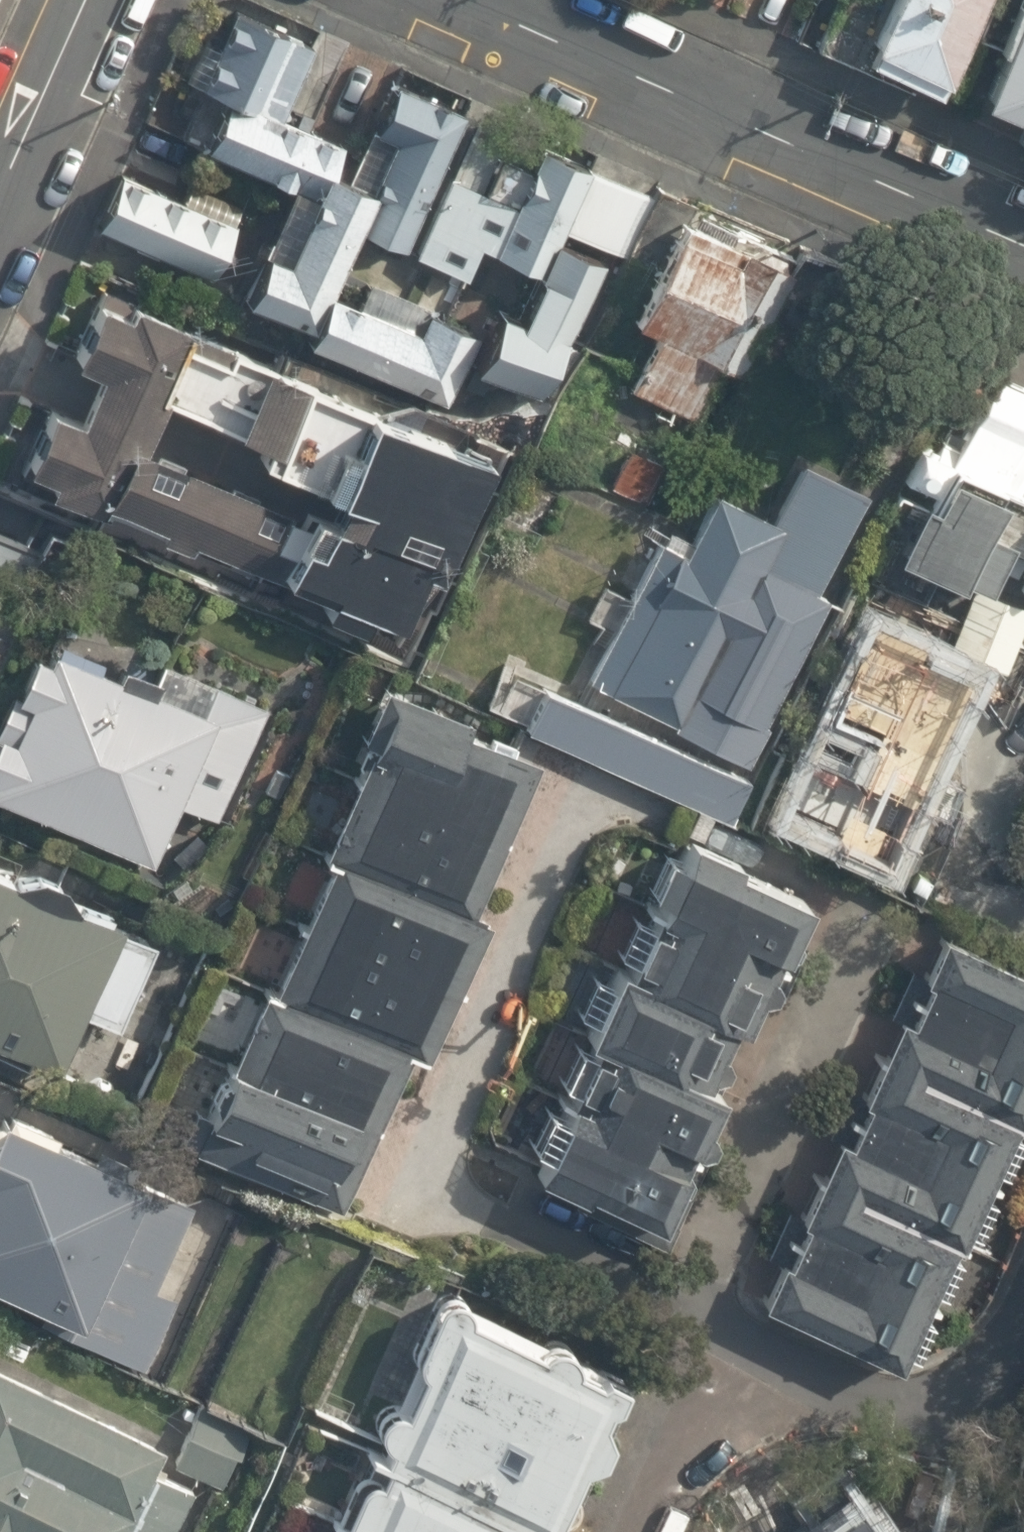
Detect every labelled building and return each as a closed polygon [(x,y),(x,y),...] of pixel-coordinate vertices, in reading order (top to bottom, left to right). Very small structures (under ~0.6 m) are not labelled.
[(260,0),(222,0),(193,67),(226,81),(277,102),(311,21),(260,0)] [(850,52),(930,88),(971,0),(874,0),(850,52)] [(944,94),(1002,120),(1023,72),(1023,0),(987,0),(944,94)] [(461,96),(393,67),(372,119),(391,127),(369,179),(353,218),(401,238),(461,96)] [(277,102),(226,81),(202,136),(319,185),(328,162),(342,129),(277,102)] [(509,201),(445,173),(411,252),(463,275),(476,245),(534,270),(549,235),(581,163),(535,143),(509,201)] [(328,162),(319,185),(291,252),(265,241),(242,296),(308,323),(325,283),(353,218),(369,179),(328,162)] [(235,216),(120,166),(96,221),(211,271),(235,216)] [(645,193),(590,169),(563,230),(617,254),(645,193)] [(786,258),(679,208),(626,321),(648,331),(621,389),(686,420),(711,366),(730,375),(786,258)] [(599,257),(549,235),(534,270),(513,318),(495,310),(470,366),(537,396),(599,257)] [(415,320),(325,283),(308,323),(304,334),(443,392),(472,323),(423,303),(415,320)] [(409,398),(288,348),(281,361),(148,301),(106,290),(90,290),(66,350),(105,369),(85,418),(54,406),(31,470),(59,478),(54,489),(109,510),(114,503),(170,528),(166,537),(192,546),(197,539),(328,598),(323,608),(365,628),(371,612),(401,627),(425,578),(441,586),(491,461),(487,443),(409,398)] [(981,358),(941,447),(919,437),(875,535),(955,570),(975,525),(1023,547),(1023,429),(1015,425),(1023,405),(1023,377),(981,358)] [(859,483),(796,451),(768,506),(705,475),(599,682),(747,758),(832,592),(808,580),(859,483)] [(1010,584),(1023,590),(1023,553),(1010,584)] [(34,622),(0,704),(0,790),(153,853),(176,799),(210,814),(258,697),(155,655),(149,669),(34,622)] [(603,714),(543,687),(525,727),(725,817),(741,780),(724,772),(729,761),(607,706),(603,714)] [(533,758),(384,691),(316,842),(335,850),(465,909),(533,758)] [(945,754),(855,713),(829,771),(918,812),(945,754)] [(465,909),(335,850),(269,994),(408,1057),(417,1061),(482,917),(465,909)] [(604,861),(560,959),(755,1046),(807,929),(638,854),(629,872),(604,861)] [(0,866),(0,1032),(61,1057),(78,1015),(116,1030),(156,932),(70,897),(60,873),(34,862),(8,869),(0,866)] [(925,924),(897,985),(1023,1047),(1023,971),(925,924)] [(560,959),(533,1019),(728,1105),(755,1046),(560,959)] [(897,985),(865,1049),(1023,1123),(1023,1047),(897,985)] [(408,1057),(269,994),(259,990),(192,1139),(340,1206),(408,1057)] [(728,1105),(533,1019),(475,1148),(670,1235),(728,1105)] [(1001,1187),(1023,1138),(1023,1123),(865,1049),(836,1110),(1001,1187)] [(1,1096),(0,1097),(0,1276),(152,1350),(181,1291),(168,1285),(210,1199),(1,1096)] [(1001,1187),(836,1110),(806,1170),(974,1246),(1001,1187)] [(974,1246),(806,1170),(777,1231),(939,1304),(974,1246)] [(777,1231),(746,1298),(905,1373),(939,1304),(777,1231)] [(617,1359),(447,1286),(387,1422),(557,1496),(617,1359)] [(0,1362),(0,1527),(9,1531),(165,1531),(188,1486),(144,1464),(156,1440),(0,1362)] [(244,1425),(195,1400),(168,1454),(216,1479),(244,1425)] [(387,1422),(340,1531),(542,1531),(557,1496),(387,1422)] [(818,1487),(783,1509),(797,1531),(846,1531),(818,1487)]
